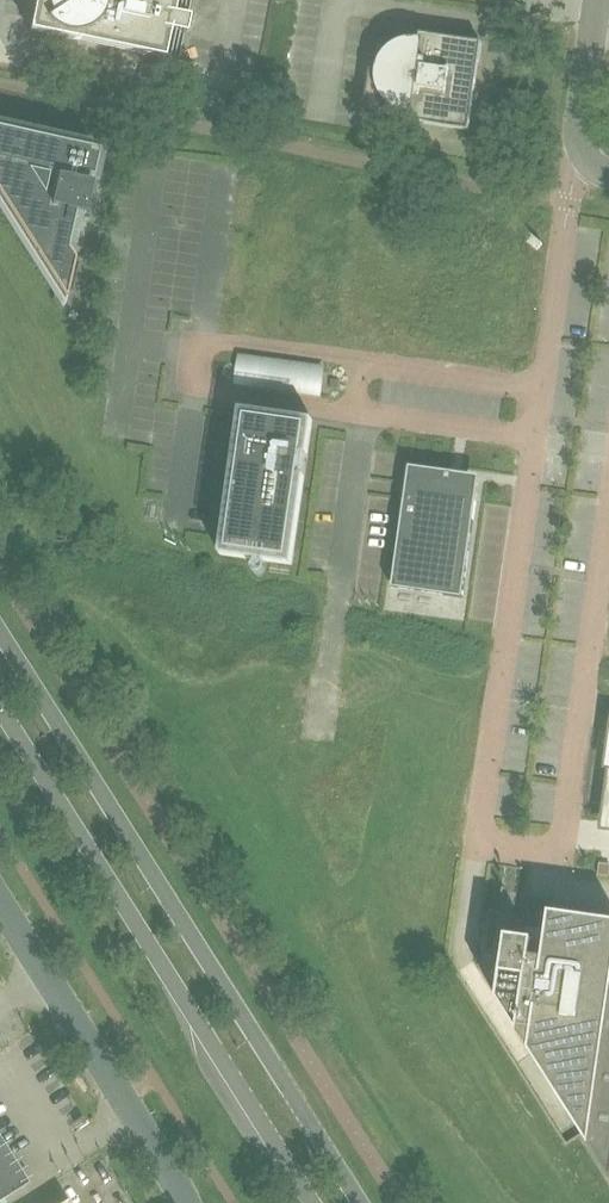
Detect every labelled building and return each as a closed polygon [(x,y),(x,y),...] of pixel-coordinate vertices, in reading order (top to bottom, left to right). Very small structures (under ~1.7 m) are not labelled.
[(30,30),(178,61),(184,34),(185,34),(188,18),(187,18),(191,0),(36,0),(30,30)] [(371,69),(364,115),(469,130),(482,42),(419,33),(418,41),(416,41),(413,41),(410,41),(407,42),(404,43),(401,44),(399,45),(396,46),(392,49),(390,51),(387,53),(385,57),(383,60),(381,64),(380,67),(379,71),(371,69)] [(54,293),(53,300),(55,301),(66,251),(66,250),(74,214),(83,216),(90,186),(82,184),(91,141),(89,140),(86,150),(0,130),(0,208),(54,293)] [(237,384),(319,396),(324,366),(241,354),(237,384)] [(221,555),(293,566),(314,421),(242,411),(221,555)] [(444,595),(463,598),(477,503),(470,502),(473,482),(452,479),(453,472),(453,469),(451,469),(451,472),(410,466),(402,519),(392,588),(444,595)] [(526,933),(525,940),(508,937),(499,1001),(608,1175),(608,921),(550,913),(547,936),(526,933)] [(24,1185),(0,1147),(0,1200),(24,1185)]
